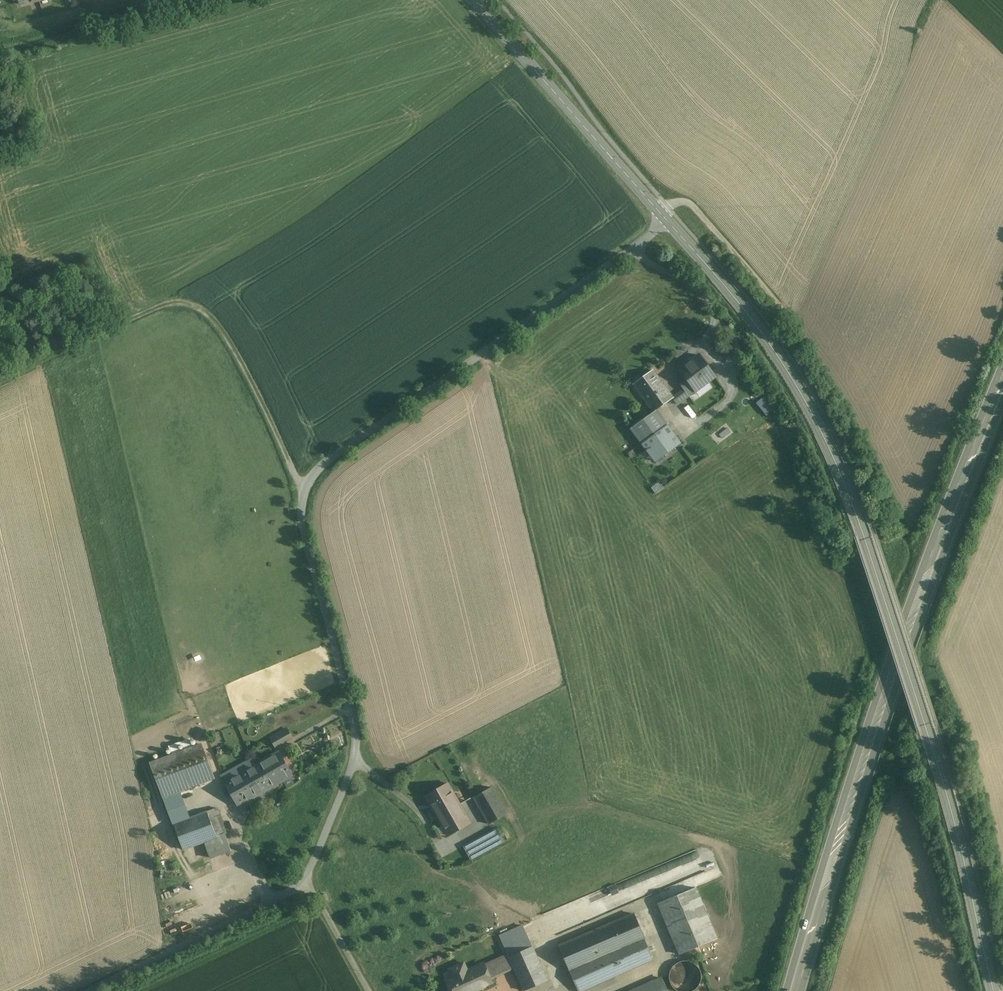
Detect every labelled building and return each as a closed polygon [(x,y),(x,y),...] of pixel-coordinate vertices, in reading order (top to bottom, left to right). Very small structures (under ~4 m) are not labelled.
[(699,352),(677,368),(684,376),(695,393),(696,393),(717,378),(699,352)] [(652,413),(657,410),(674,398),(653,369),(632,384),(652,413)] [(695,393),(684,376),(677,380),(683,389),(674,396),(675,398),(673,399),(677,406),(695,393)] [(769,415),(776,408),(764,396),(757,403),(769,415)] [(640,443),(667,424),(657,410),(652,413),(630,429),(640,443)] [(653,461),(680,442),(667,424),(640,443),(653,461)] [(271,735),(275,746),(294,738),(290,728),(271,735)] [(216,745),(227,741),(223,730),(212,734),(216,745)] [(203,747),(151,766),(184,850),(226,834),(217,808),(190,818),(180,791),(214,778),(203,747)] [(255,766),(226,782),(239,806),(292,776),(279,753),(255,766)] [(226,782),(255,766),(252,759),(222,776),(226,782)] [(447,784),(426,796),(449,836),(470,823),(464,813),(459,804),(447,784)] [(459,804),(464,813),(470,810),(475,820),(484,815),(489,824),(507,814),(491,787),(474,797),(474,796),(459,804)] [(482,837),(489,850),(504,842),(497,829),(482,837)] [(489,850),(482,837),(464,846),(471,860),(489,850)] [(696,888),(658,904),(680,954),(717,938),(696,888)] [(609,954),(645,938),(634,914),(558,946),(569,971),(602,957),(609,954)] [(500,936),(508,954),(513,966),(514,969),(524,990),(547,981),(523,926),(500,936)] [(609,954),(618,975),(654,960),(645,938),(609,954)] [(508,954),(489,962),(494,974),(495,974),(513,966),(508,954)] [(574,982),(578,990),(583,990),(618,975),(609,954),(602,957),(606,967),(574,982)] [(606,967),(602,957),(569,971),(574,982),(606,967)] [(673,988),(677,990),(694,990),(698,988),(701,981),(702,974),(699,968),(695,963),(688,960),(681,960),(675,963),(670,969),(669,975),(669,982),(673,988)] [(446,980),(450,990),(475,990),(492,983),(491,980),(496,977),(495,974),(494,974),(489,962),(484,964),(484,963),(467,971),(464,963),(459,965),(457,964),(456,966),(451,969),(455,976),(446,980)] [(513,966),(495,974),(496,977),(514,969),(513,966)] [(632,990),(667,990),(661,978),(632,990)]
